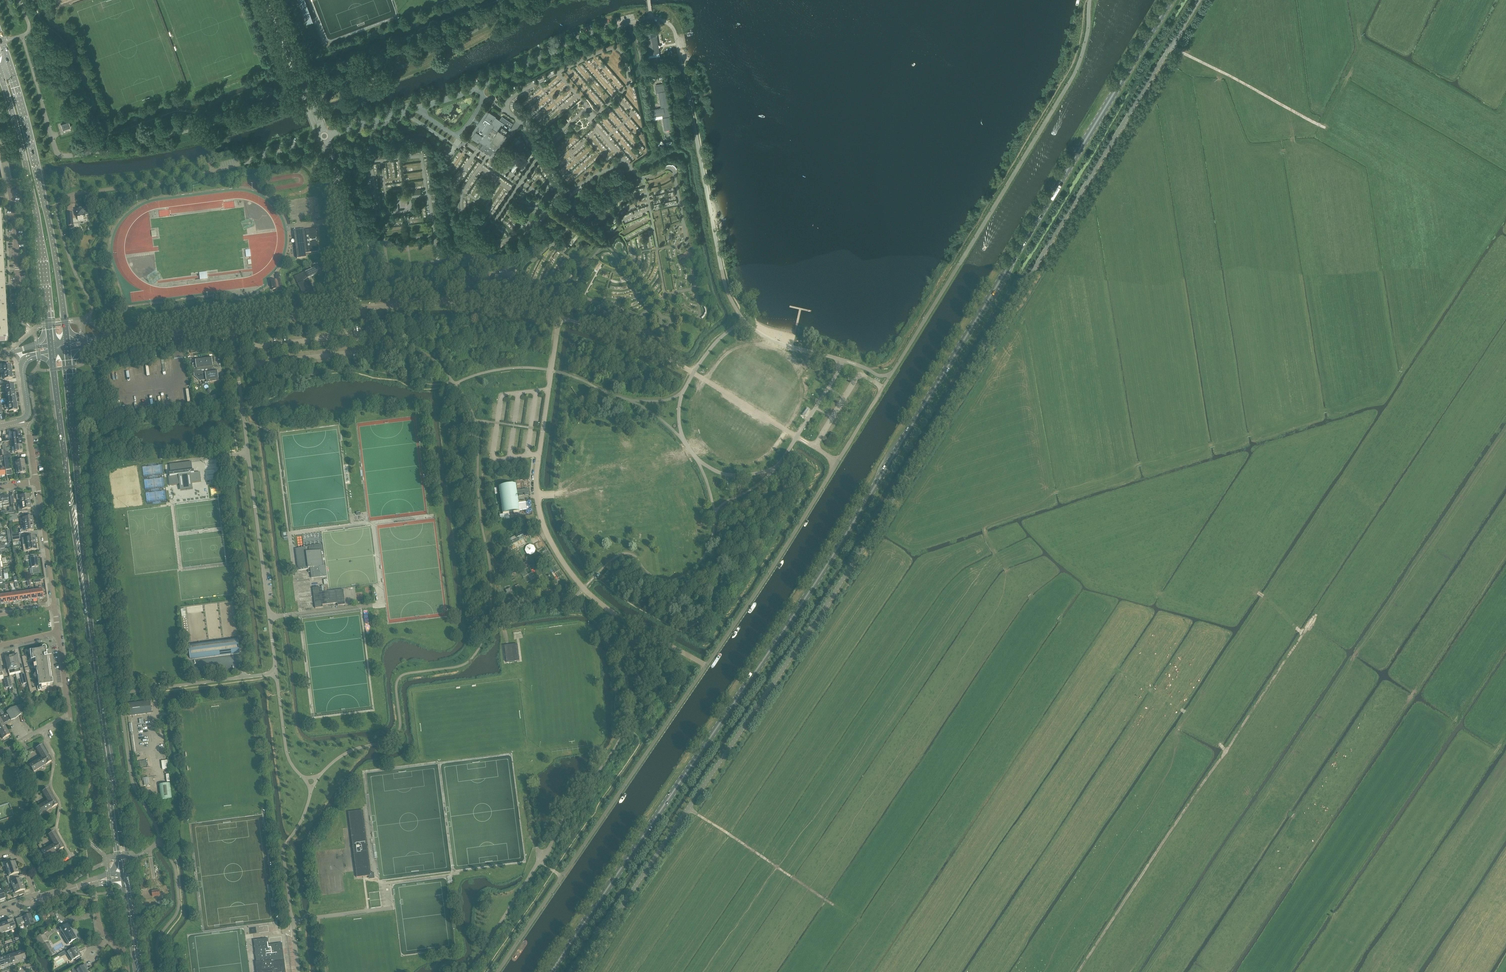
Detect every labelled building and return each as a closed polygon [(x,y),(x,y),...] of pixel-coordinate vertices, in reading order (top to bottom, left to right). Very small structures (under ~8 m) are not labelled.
[(313,21),(305,0),(298,0),(307,24),(313,21)] [(655,28),(643,30),(644,38),(656,36),(655,28)] [(646,39),(649,54),(659,52),(656,37),(646,39)] [(647,55),(649,65),(661,63),(659,54),(647,55)] [(664,85),(655,86),(656,93),(659,92),(661,104),(661,108),(652,110),(653,116),(662,115),(665,130),(671,129),(664,85)] [(494,151),(495,152),(496,149),(497,149),(500,144),(500,143),(501,144),(506,137),(505,136),(506,135),(511,127),(510,127),(513,123),(502,116),(499,120),(495,116),(496,116),(491,113),(491,112),(489,111),(489,112),(486,111),(479,121),(479,122),(477,124),(470,135),(472,136),(472,137),(471,137),(478,142),(478,141),(480,142),(482,143),(483,144),(480,148),(491,155),(494,151)] [(61,124),(63,130),(70,127),(69,121),(61,124)] [(85,209),(76,210),(77,218),(78,218),(78,221),(84,220),(83,217),(86,217),(86,216),(88,215),(88,211),(85,211),(85,209)] [(306,231),(303,232),(303,229),(294,231),(297,259),(306,258),(306,254),(319,252),(316,229),(305,231),(306,231)] [(305,272),(295,277),(298,284),(306,300),(319,294),(317,289),(313,290),(308,278),(324,270),(322,264),(305,272)] [(271,282),(273,290),(278,289),(279,292),(283,291),(280,275),(276,276),(277,280),(271,282)] [(507,278),(495,276),(494,284),(498,285),(502,285),(502,286),(506,286),(506,287),(507,278)] [(195,360),(196,364),(193,364),(194,374),(195,376),(200,381),(202,381),(206,381),(206,383),(219,381),(218,371),(213,371),(213,369),(213,368),(214,368),(213,368),(212,358),(195,360)] [(3,456),(4,457),(10,456),(10,454),(6,454),(6,448),(2,449),(3,451),(3,456)] [(170,476),(168,477),(169,486),(180,485),(180,489),(192,487),(192,483),(201,482),(200,473),(194,473),(194,471),(193,471),(191,462),(170,465),(171,474),(170,474),(170,476)] [(25,467),(17,468),(18,477),(22,476),(22,474),(25,473),(25,467)] [(509,486),(505,487),(499,488),(503,514),(509,514),(509,513),(513,513),(519,512),(518,501),(517,497),(516,485),(509,486)] [(20,500),(21,504),(30,502),(29,496),(24,496),(24,494),(16,495),(17,500),(20,500)] [(30,502),(21,504),(21,508),(18,508),(18,513),(26,512),(26,510),(30,509),(30,502)] [(33,524),(24,526),(22,526),(22,530),(20,530),(21,533),(27,532),(34,531),(33,524)] [(521,534),(507,540),(512,552),(526,545),(521,534)] [(35,544),(26,545),(27,549),(25,549),(25,552),(36,550),(35,544)] [(309,573),(308,572),(311,572),(311,578),(320,577),(320,578),(326,577),(325,566),(323,567),(322,552),(317,552),(317,551),(309,552),(309,548),(296,549),(299,571),(308,570),(308,573),(309,573)] [(28,554),(22,555),(23,558),(25,557),(25,561),(30,561),(31,568),(32,568),(33,574),(32,574),(33,575),(40,574),(40,573),(38,564),(39,564),(37,564),(37,558),(33,558),(33,555),(37,555),(33,555),(28,556),(28,554)] [(316,599),(314,599),(315,605),(316,605),(317,610),(336,607),(334,591),(315,593),(316,599)] [(188,645),(190,659),(240,653),(238,638),(198,643),(188,645)] [(517,644),(504,646),(506,663),(519,661),(517,644)] [(35,660),(39,686),(37,687),(38,691),(46,689),(46,686),(52,685),(52,680),(51,680),(48,658),(50,658),(50,654),(47,654),(46,649),(46,648),(45,648),(44,647),(43,647),(42,648),(41,649),(41,650),(29,652),(30,656),(32,656),(33,661),(35,660)] [(14,655),(11,656),(15,673),(20,672),(19,664),(17,658),(17,655),(14,656),(14,655)] [(15,673),(11,656),(7,657),(7,658),(5,658),(6,661),(7,667),(9,675),(15,673)] [(150,701),(128,704),(130,716),(152,713),(150,701)] [(3,739),(10,735),(3,723),(10,719),(11,720),(15,719),(24,711),(23,708),(22,706),(21,706),(10,709),(6,712),(7,714),(0,718),(0,735),(3,739)] [(40,747),(39,745),(35,747),(41,758),(29,765),(32,769),(33,772),(39,769),(38,768),(45,764),(45,765),(51,762),(42,746),(40,747)] [(172,799),(170,784),(159,785),(161,800),(172,799)] [(35,808),(39,816),(45,812),(44,811),(51,807),(52,808),(57,805),(48,789),(46,790),(45,788),(41,791),(47,801),(35,808)] [(371,876),(368,847),(367,847),(366,845),(367,845),(363,810),(356,811),(356,812),(355,812),(348,812),(353,847),(354,849),(353,849),(357,878),(363,877),(363,876),(365,876),(365,877),(371,876)] [(41,852),(45,859),(51,856),(50,854),(57,850),(58,852),(63,848),(54,832),(52,833),(51,832),(47,834),(53,845),(41,852)] [(5,866),(7,871),(17,868),(15,862),(12,863),(11,860),(1,863),(3,867),(5,866)] [(6,877),(7,881),(17,877),(16,874),(19,873),(17,868),(7,871),(9,876),(6,877)] [(11,883),(13,888),(23,885),(21,879),(18,880),(17,877),(7,881),(9,884),(11,883)] [(23,885),(13,888),(15,893),(12,894),(13,898),(23,894),(22,891),(25,890),(23,885)] [(25,923),(26,927),(26,926),(33,924),(34,924),(30,914),(22,917),(23,917),(16,919),(18,926),(25,923)] [(12,920),(7,922),(10,931),(15,929),(12,920)] [(7,922),(2,924),(5,933),(10,931),(7,922)] [(67,924),(60,929),(61,931),(63,934),(61,936),(67,945),(69,944),(72,942),(72,941),(76,939),(72,932),(70,928),(71,928),(68,923),(67,924)] [(43,934),(36,938),(40,946),(47,941),(46,942),(42,935),(43,934)] [(282,943),(269,945),(268,938),(254,940),(256,962),(255,962),(256,971),(286,971),(282,943)] [(45,945),(43,946),(50,957),(54,955),(48,944),(45,946),(45,945)] [(79,951),(76,947),(66,953),(71,961),(80,956),(77,952),(79,951)] [(23,951),(18,953),(21,963),(26,961),(23,951)] [(18,953),(13,955),(16,964),(21,963),(18,953)] [(13,955),(7,957),(11,966),(16,964),(13,955)] [(7,957),(2,958),(5,968),(11,966),(7,957)]
